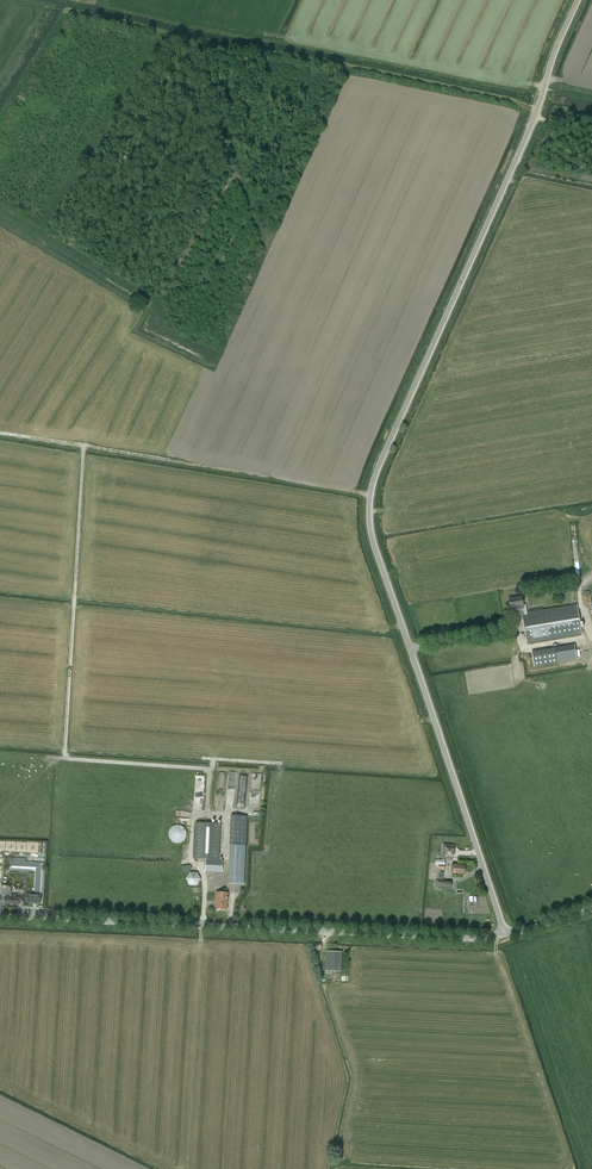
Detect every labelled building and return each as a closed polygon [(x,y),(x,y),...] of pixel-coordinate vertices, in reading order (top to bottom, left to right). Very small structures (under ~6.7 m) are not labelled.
[(522,597),(509,599),(511,608),(517,607),(517,609),(522,608),(523,614),(522,614),(523,622),(527,643),(582,634),(580,622),(577,605),(527,613),(526,605),(523,605),(522,597)] [(534,666),(558,663),(556,648),(532,651),(534,666)] [(231,815),(230,845),(246,845),(247,816),(231,815)] [(205,872),(214,872),(223,873),(223,859),(219,859),(221,823),(196,822),(195,858),(206,858),(205,872)] [(169,833),(169,834),(169,835),(169,836),(169,837),(169,838),(170,838),(170,839),(171,840),(172,841),(173,842),(174,842),(175,843),(176,843),(177,843),(178,843),(179,843),(180,843),(181,843),(182,842),(183,842),(183,841),(184,841),(185,840),(185,839),(186,838),(186,837),(187,837),(187,836),(187,835),(187,834),(187,833),(186,832),(186,831),(186,830),(185,829),(184,828),(184,827),(183,827),(183,826),(182,826),(181,826),(180,825),(179,825),(178,825),(177,825),(176,825),(175,826),(174,826),(173,827),(172,827),(171,828),(170,829),(170,830),(169,832),(169,833)] [(246,845),(230,845),(228,883),(244,884),(246,845)] [(41,863),(25,862),(25,858),(9,857),(9,868),(36,870),(35,892),(40,892),(41,863)] [(436,860),(435,865),(439,865),(438,869),(445,870),(445,860),(436,860)] [(188,864),(181,866),(183,873),(190,871),(188,864)] [(452,864),(452,874),(464,875),(465,865),(452,864)] [(198,885),(198,872),(186,872),(186,886),(198,885)] [(436,880),(435,887),(438,888),(451,889),(451,881),(439,880),(439,881),(436,880)] [(2,885),(2,896),(6,897),(5,905),(18,905),(18,902),(22,902),(22,896),(22,895),(7,894),(7,888),(5,888),(5,885),(2,885)] [(216,892),(216,904),(217,904),(217,909),(227,910),(228,893),(216,892)] [(42,894),(26,893),(26,903),(41,904),(42,894)] [(329,951),(328,970),(340,971),(341,952),(329,951)]
